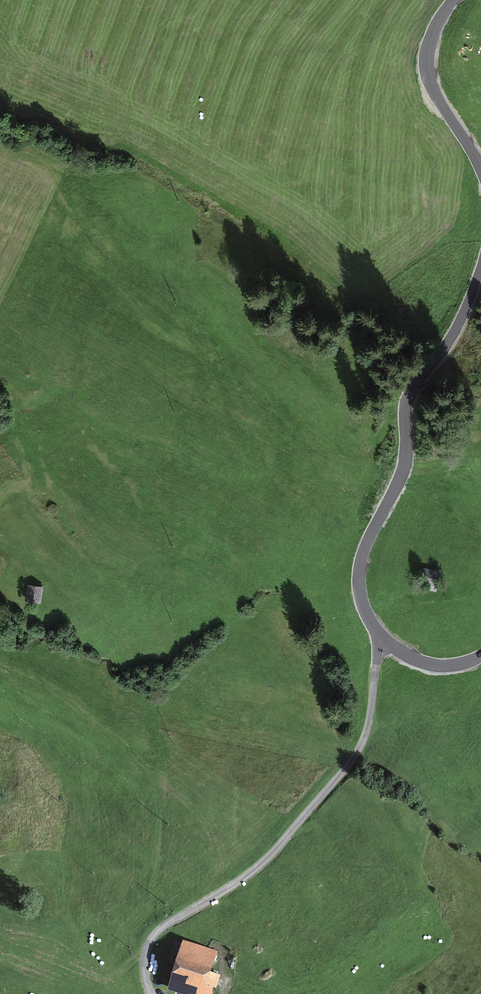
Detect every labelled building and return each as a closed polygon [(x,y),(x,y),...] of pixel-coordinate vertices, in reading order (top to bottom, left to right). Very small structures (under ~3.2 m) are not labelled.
[(420,585),(438,588),(440,574),(423,571),(420,585)] [(28,586),(27,602),(40,603),(42,588),(28,586)] [(163,993),(205,993),(215,961),(177,950),(163,993)]
